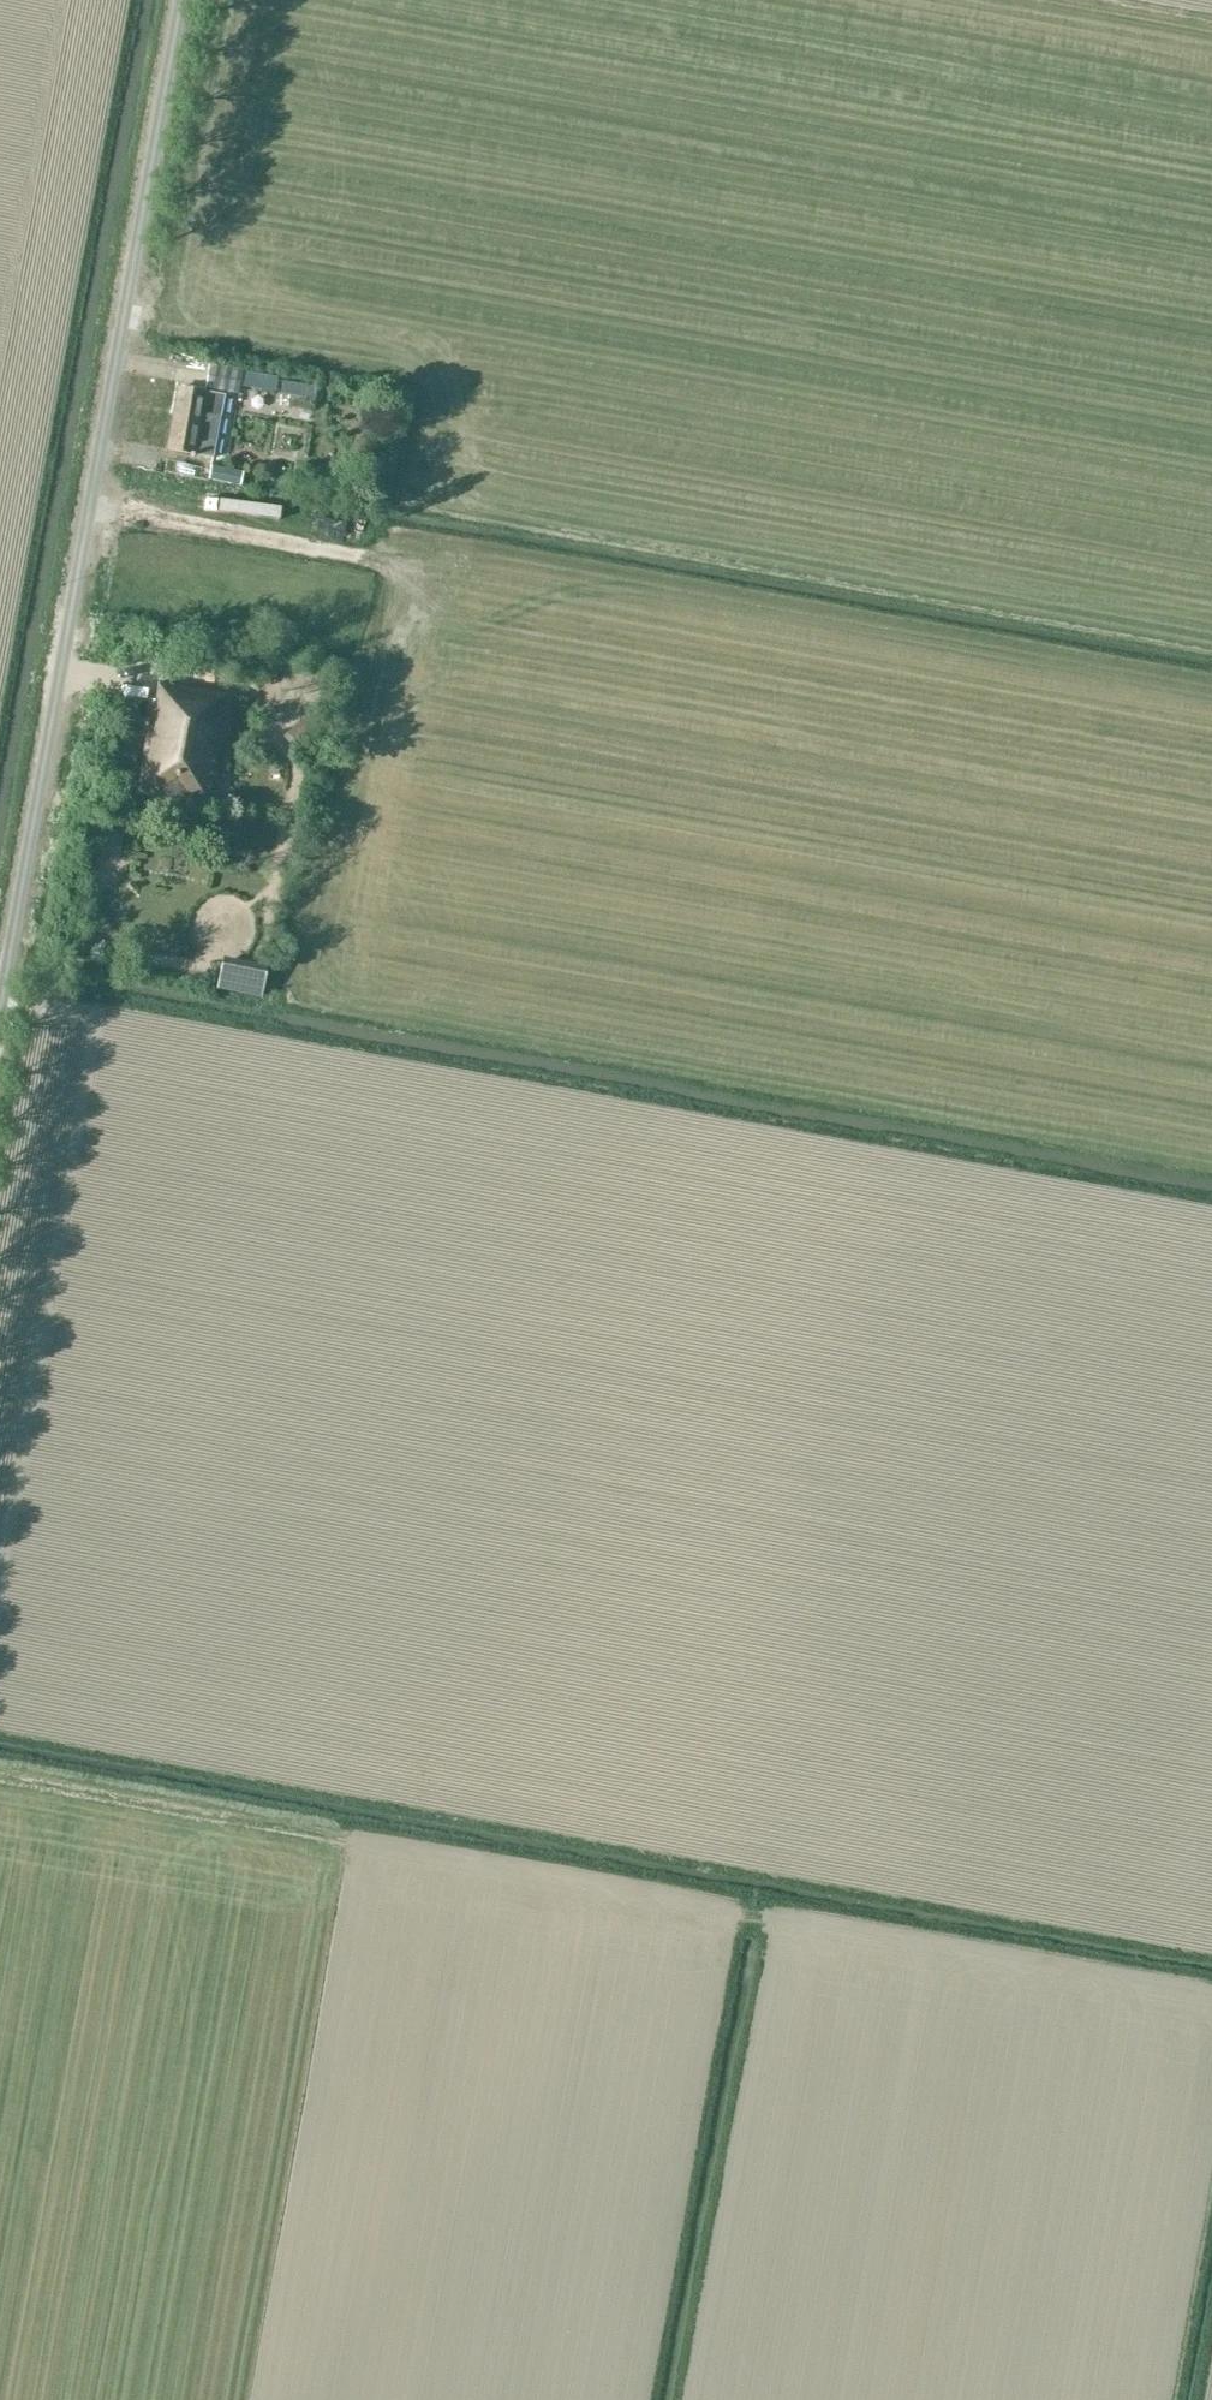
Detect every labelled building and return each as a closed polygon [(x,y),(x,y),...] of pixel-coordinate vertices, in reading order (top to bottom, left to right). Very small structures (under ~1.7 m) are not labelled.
[(329,389),(242,374),(243,372),(210,366),(206,390),(239,396),(240,388),(326,404),(329,389)] [(224,396),(178,387),(167,450),(191,454),(190,456),(194,457),(194,455),(213,458),(224,396)] [(241,488),(243,477),(244,473),(211,467),(208,482),(241,488)] [(278,661),(263,659),(261,675),(276,678),(278,661)] [(211,805),(229,694),(160,685),(156,703),(153,703),(138,792),(211,805)] [(297,807),(294,821),(307,824),(310,810),(297,807)]
